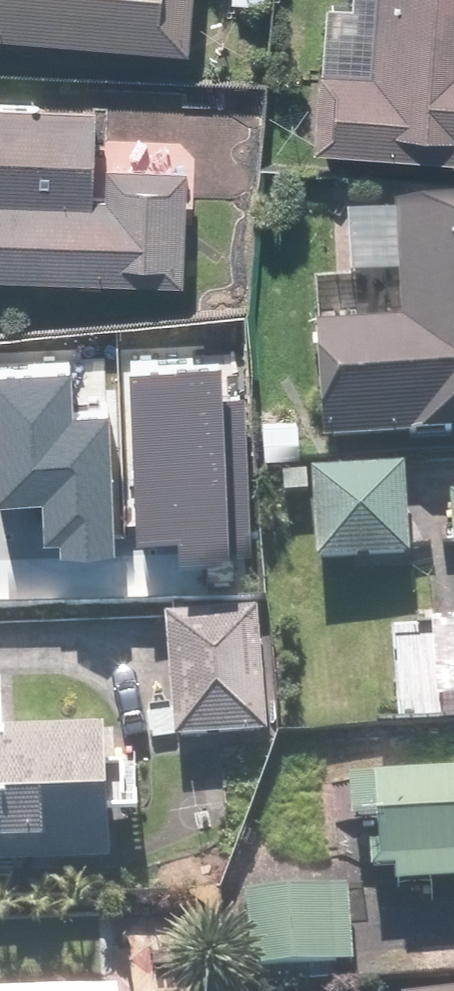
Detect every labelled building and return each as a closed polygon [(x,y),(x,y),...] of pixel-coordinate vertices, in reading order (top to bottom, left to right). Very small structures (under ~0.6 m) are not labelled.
[(187,51),(190,0),(0,0),(0,40),(187,51)] [(347,6),(318,4),(309,160),(453,169),(453,0),(348,0),(347,6)] [(0,103),(0,283),(179,289),(183,167),(92,163),(94,106),(0,103)] [(310,278),(310,446),(453,445),(453,200),(332,201),(332,278),(310,278)] [(130,377),(136,537),(182,535),(183,564),(247,561),(241,402),(224,403),(223,373),(130,377)] [(0,499),(43,498),(45,549),(59,549),(59,557),(111,556),(106,422),(72,423),(70,383),(0,386),(0,488),(0,499)] [(406,473),(309,474),(310,570),(408,568),(406,473)] [(259,611),(164,616),(171,744),(265,739),(259,611)] [(0,698),(0,892),(66,890),(66,874),(119,872),(117,822),(140,821),(137,741),(4,746),(2,698),(0,698)] [(453,890),(453,776),(346,781),(348,827),(378,826),(381,894),(453,890)] [(349,892),(245,896),(249,978),(352,974),(349,892)] [(380,904),(382,983),(453,982),(453,928),(443,928),(442,903),(380,904)]
